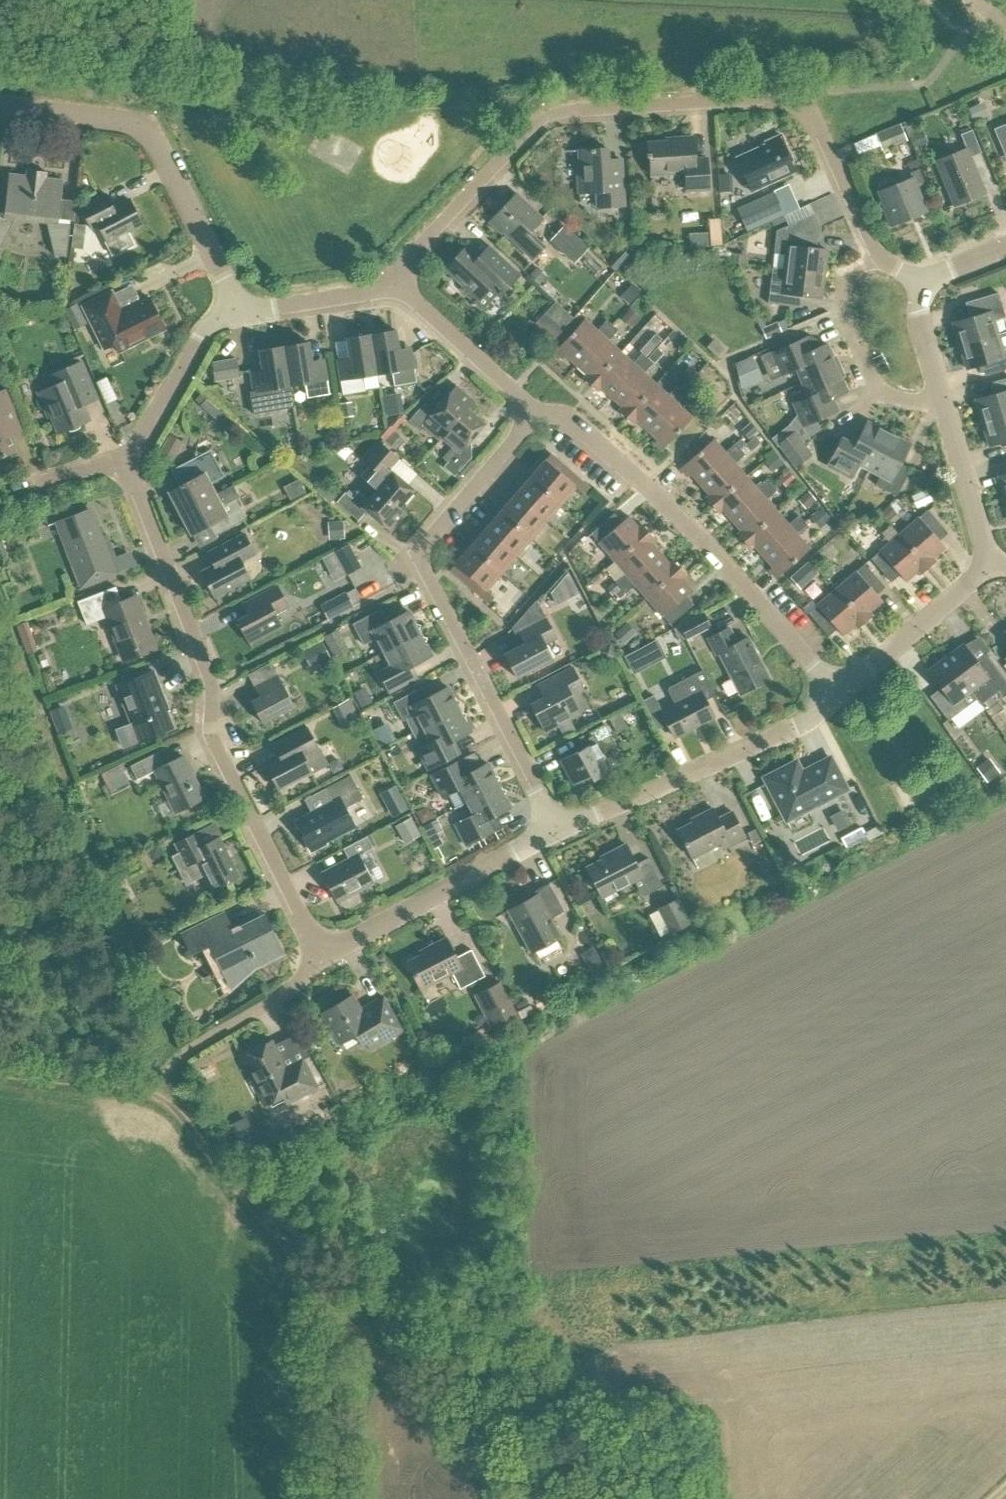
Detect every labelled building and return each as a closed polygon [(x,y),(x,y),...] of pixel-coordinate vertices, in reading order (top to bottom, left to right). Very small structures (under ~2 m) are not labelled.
[(968,109),(973,121),(988,114),(983,102),(968,109)] [(900,124),(876,133),(882,149),(906,139),(900,124)] [(994,130),(1005,157),(1005,125),(994,130)] [(920,131),(910,135),(915,147),(925,143),(920,131)] [(981,153),(972,131),(961,135),(966,150),(937,162),(954,205),(984,193),(970,158),(981,153)] [(736,158),(746,180),(751,192),(795,172),(786,152),(788,151),(781,135),(764,143),(765,145),(736,158)] [(694,159),(693,137),(674,138),(674,141),(647,143),(648,154),(646,154),(647,158),(649,158),(651,186),(652,186),(651,175),(686,173),(687,190),(709,189),(707,159),(694,159)] [(608,161),(607,149),(578,150),(580,180),(578,180),(578,193),(596,192),(597,207),(624,206),(621,160),(608,161)] [(65,268),(70,225),(58,224),(63,180),(46,178),(46,172),(27,170),(26,176),(9,174),(4,217),(0,217),(0,249),(15,220),(47,224),(54,256),(65,257),(64,268),(65,268)] [(917,188),(925,185),(919,170),(910,174),(912,179),(879,192),(885,209),(883,210),(890,227),(927,212),(917,188)] [(719,175),(720,192),(732,192),(731,174),(719,175)] [(747,231),(784,214),(774,192),(737,209),(747,231)] [(543,248),(528,234),(543,219),(516,193),(489,222),(502,235),(504,233),(532,260),(543,248)] [(113,209),(106,194),(80,207),(91,230),(99,226),(106,240),(104,241),(112,256),(134,245),(126,231),(142,223),(130,200),(113,209)] [(784,269),(824,274),(826,250),(816,249),(819,227),(813,215),(776,231),(774,254),(786,255),(784,269)] [(75,224),(74,234),(85,235),(86,226),(75,224)] [(564,225),(550,240),(574,262),(587,248),(564,225)] [(645,237),(632,238),(633,251),(646,250),(645,237)] [(465,247),(445,269),(463,286),(460,289),(476,303),(483,310),(498,293),(500,295),(518,275),(501,259),(487,245),(476,257),(465,247)] [(620,249),(607,263),(615,270),(627,255),(620,249)] [(748,255),(726,253),(730,263),(747,265),(748,255)] [(537,267),(529,276),(539,285),(547,276),(537,267)] [(824,274),(784,269),(784,270),(772,268),(768,304),(798,307),(799,295),(821,298),(824,274)] [(154,293),(168,291),(165,276),(152,279),(154,293)] [(639,293),(629,284),(615,298),(625,308),(639,293)] [(122,311),(112,291),(81,306),(103,349),(114,344),(119,353),(165,330),(149,297),(122,311)] [(953,323),(959,346),(998,335),(994,321),(1005,317),(998,293),(970,302),(974,317),(953,323)] [(535,323),(554,340),(573,319),(555,302),(535,323)] [(77,304),(65,310),(74,329),(86,323),(77,304)] [(630,309),(621,319),(630,326),(638,316),(630,309)] [(565,356),(576,365),(612,326),(606,321),(597,331),(584,319),(554,352),(562,359),(565,356)] [(777,321),(760,328),(765,339),(781,332),(777,321)] [(583,378),(590,385),(621,352),(608,341),(617,331),(612,326),(576,365),(586,375),(583,378)] [(395,330),(371,334),(377,374),(391,372),(394,386),(416,382),(411,352),(399,354),(395,330)] [(363,377),(377,374),(371,334),(346,338),(350,362),(337,364),(342,395),(365,391),(363,377)] [(655,334),(644,346),(650,352),(662,340),(655,334)] [(959,346),(966,369),(1001,359),(1004,370),(1005,370),(1005,349),(1002,350),(998,335),(959,346)] [(802,383),(837,368),(827,344),(820,347),(816,339),(810,336),(806,337),(771,353),(781,375),(795,369),(802,383)] [(713,339),(706,347),(716,357),(723,349),(713,339)] [(308,342),(284,346),(290,386),(304,384),(307,398),(329,395),(324,364),(312,366),(308,342)] [(290,386),(284,346),(259,350),(262,369),(250,371),(253,391),(249,392),(253,414),(293,407),(290,387),(290,386)] [(656,348),(648,358),(654,363),(663,353),(656,348)] [(601,388),(611,398),(647,358),(642,353),(633,363),(621,352),(590,385),(597,392),(601,388)] [(751,357),(735,364),(742,389),(762,380),(751,357)] [(618,411),(626,417),(656,384),(644,373),(653,363),(647,358),(611,398),(622,407),(618,411)] [(237,359),(212,364),(215,380),(240,376),(237,359)] [(83,404),(96,399),(81,362),(48,376),(48,377),(59,373),(63,382),(38,392),(44,408),(36,411),(36,412),(48,407),(58,432),(47,437),(47,438),(68,429),(70,431),(74,431),(77,429),(80,427),(80,424),(89,420),(83,404)] [(690,366),(679,378),(688,386),(699,374),(690,366)] [(837,368),(802,383),(808,397),(793,404),(803,426),(838,411),(833,398),(847,392),(837,368)] [(982,423),(1005,416),(1005,379),(993,382),(997,394),(975,400),(982,423)] [(243,390),(242,382),(218,385),(219,392),(243,390)] [(636,421),(647,430),(683,391),(677,386),(668,396),(656,384),(626,417),(633,424),(636,421)] [(422,425),(429,431),(439,440),(441,438),(447,430),(466,409),(467,409),(473,402),(455,386),(434,411),(424,403),(408,421),(418,430),(422,425)] [(702,400),(712,411),(726,397),(716,387),(702,400)] [(22,431),(5,390),(0,392),(0,458),(15,451),(9,436),(22,431)] [(683,391),(647,430),(657,440),(654,443),(662,450),(692,417),(679,406),(688,396),(683,391)] [(351,402),(339,404),(341,417),(353,416),(351,402)] [(443,457),(449,462),(444,467),(454,476),(470,457),(462,450),(484,424),(467,409),(466,409),(447,430),(441,438),(452,447),(443,457)] [(982,423),(989,446),(1005,441),(1005,416),(982,423)] [(741,431),(748,440),(758,431),(751,422),(741,431)] [(858,464),(869,470),(888,434),(866,422),(857,441),(844,435),(828,466),(851,478),(858,464)] [(802,442),(794,431),(778,444),(785,453),(802,442)] [(394,433),(386,441),(396,450),(403,441),(394,433)] [(888,434),(869,470),(880,475),(875,485),(896,496),(910,469),(900,464),(909,445),(888,434)] [(158,455),(172,463),(183,443),(169,435),(158,455)] [(750,452),(761,443),(755,436),(744,446),(750,452)] [(741,438),(735,443),(740,449),(746,444),(741,438)] [(690,474),(699,484),(740,449),(735,443),(725,452),(713,440),(680,469),(687,477),(690,474)] [(802,442),(785,453),(795,467),(811,455),(802,442)] [(398,508),(399,508),(414,491),(389,469),(398,459),(380,443),(364,461),(378,473),(369,484),(376,490),(377,490),(398,508)] [(705,498),(712,506),(745,476),(735,464),(745,455),(740,449),(699,484),(709,495),(705,498)] [(210,484),(224,476),(210,450),(171,470),(179,486),(168,492),(180,513),(216,495),(215,495),(210,484)] [(774,453),(765,461),(774,472),(783,463),(774,453)] [(589,488),(550,454),(545,460),(455,564),(450,570),(488,604),(494,598),(486,591),(576,487),(584,494),(589,488)] [(788,472),(779,480),(785,487),(794,479),(788,472)] [(1005,500),(1005,499),(1005,474),(998,477),(1005,500)] [(722,510),(731,520),(772,485),(767,480),(756,489),(745,476),(712,506),(718,513),(722,510)] [(315,490),(330,503),(337,495),(321,483),(315,490)] [(233,485),(215,495),(216,495),(180,513),(191,535),(209,525),(215,536),(246,520),(236,499),(239,498),(233,485)] [(737,534),(743,542),(777,512),(766,500),(776,491),(772,485),(731,520),(741,531),(737,534)] [(924,506),(933,501),(927,489),(918,493),(924,506)] [(406,514),(399,508),(398,508),(377,490),(376,490),(368,500),(358,492),(352,499),(345,493),(336,502),(358,521),(366,511),(391,533),(406,514)] [(808,492),(798,500),(805,509),(815,500),(808,492)] [(896,512),(889,505),(880,514),(887,521),(896,512)] [(822,509),(811,519),(819,528),(830,518),(822,509)] [(918,517),(899,534),(928,568),(935,562),(932,558),(944,548),(939,541),(948,533),(928,510),(919,518),(918,517)] [(753,546),(763,557),(803,521),(798,516),(788,525),(777,512),(743,542),(750,549),(753,546)] [(117,574),(94,513),(78,519),(76,514),(46,526),(47,527),(56,523),(81,588),(117,574)] [(598,543),(610,557),(644,527),(642,525),(638,528),(628,516),(622,522),(614,513),(591,534),(598,542),(598,543)] [(342,521),(327,523),(328,539),(343,538),(342,521)] [(803,521),(763,557),(772,567),(769,570),(775,578),(809,549),(798,536),(808,527),(803,521)] [(654,539),(644,527),(610,557),(625,574),(615,583),(620,588),(660,553),(651,543),(654,539)] [(56,529),(41,530),(43,553),(58,551),(56,529)] [(206,554),(212,566),(201,572),(219,606),(220,606),(215,596),(249,579),(241,562),(255,554),(244,534),(206,554)] [(928,568),(899,534),(879,551),(871,559),(891,582),(900,575),(905,581),(917,571),(921,575),(928,568)] [(347,545),(332,553),(344,575),(359,567),(347,545)] [(635,585),(650,602),(683,573),(673,561),(669,564),(660,553),(620,588),(624,594),(635,585)] [(807,562),(790,578),(800,589),(818,574),(807,562)] [(856,571),(836,588),(865,622),(873,616),(869,612),(882,602),(876,595),(885,588),(865,564),(856,572),(856,571)] [(683,573),(650,602),(662,616),(670,625),(693,604),(685,596),(692,590),(682,579),(686,576),(683,573)] [(611,595),(618,589),(612,582),(605,589),(611,595)] [(288,607),(277,586),(243,604),(248,615),(237,621),(252,649),(253,648),(250,643),(281,626),(275,614),(288,607)] [(122,602),(116,587),(77,601),(83,617),(104,609),(122,656),(154,644),(135,597),(122,602)] [(865,622),(836,588),(816,605),(817,606),(808,613),(828,637),(837,629),(842,636),(855,625),(858,629),(865,622)] [(328,620),(353,607),(345,592),(321,605),(328,620)] [(556,638),(536,600),(515,625),(524,643),(504,654),(517,678),(552,660),(544,644),(556,638)] [(376,639),(383,652),(420,633),(408,611),(383,624),(377,612),(352,624),(364,645),(376,639)] [(687,638),(710,626),(703,614),(680,626),(687,638)] [(26,622),(16,626),(22,639),(31,635),(26,622)] [(614,634),(623,645),(632,637),(623,626),(614,634)] [(716,655),(719,653),(739,693),(728,699),(729,700),(740,694),(769,679),(747,637),(736,643),(729,628),(708,639),(716,655)] [(420,633),(383,652),(391,666),(378,673),(388,693),(413,680),(407,669),(431,656),(420,633)] [(344,640),(329,648),(335,660),(350,652),(344,640)] [(333,664),(321,642),(310,649),(321,670),(333,664)] [(610,644),(597,650),(604,663),(616,656),(610,644)] [(970,691),(979,703),(996,690),(1002,698),(1005,695),(1005,682),(985,655),(976,662),(963,645),(946,658),(958,674),(970,691)] [(639,651),(625,659),(633,673),(647,666),(639,651)] [(960,698),(970,691),(946,658),(928,672),(940,688),(930,696),(948,721),(966,707),(960,698)] [(572,667),(548,679),(536,686),(542,698),(530,704),(545,732),(580,714),(571,697),(584,690),(572,667)] [(667,692),(674,706),(662,712),(668,725),(674,737),(713,717),(705,701),(715,695),(703,670),(668,688),(667,692)] [(163,700),(165,700),(153,671),(116,685),(131,723),(115,729),(122,747),(138,741),(173,728),(163,700)] [(262,723),(294,706),(277,674),(254,687),(260,697),(251,702),(262,723)] [(406,720),(413,733),(459,709),(447,687),(423,700),(418,690),(393,702),(403,721),(406,720)] [(356,711),(349,699),(332,708),(338,720),(356,711)] [(657,703),(646,708),(657,730),(668,725),(662,712),(657,703)] [(61,707),(49,711),(54,723),(65,719),(61,707)] [(459,709),(413,733),(420,747),(417,749),(428,769),(452,756),(446,745),(470,732),(459,709)] [(616,748),(610,736),(604,724),(579,737),(584,748),(560,761),(572,785),(590,776),(593,781),(610,771),(602,756),(616,748)] [(273,746),(279,759),(265,766),(278,790),(312,772),(303,757),(318,749),(307,728),(273,746)] [(657,752),(655,757),(659,762),(665,761),(667,755),(663,751),(657,752)] [(164,765),(158,752),(130,766),(137,779),(155,770),(176,812),(204,798),(183,756),(164,765)] [(846,789),(830,757),(802,772),(796,761),(764,778),(786,821),(846,789)] [(459,788),(466,802),(498,785),(487,763),(464,775),(457,761),(431,775),(442,797),(459,788)] [(995,766),(991,762),(979,772),(980,774),(987,782),(1000,773),(995,766)] [(129,782),(120,765),(101,775),(110,792),(129,782)] [(363,799),(350,775),(326,788),(333,802),(295,822),(311,852),(326,844),(325,842),(355,826),(345,808),(363,799)] [(498,785),(466,802),(473,815),(455,824),(466,846),(494,831),(488,819),(510,808),(498,785)] [(858,795),(846,800),(857,826),(870,821),(858,795)] [(766,796),(747,804),(763,839),(781,831),(766,796)] [(403,798),(386,807),(392,818),(408,809),(403,798)] [(426,808),(416,813),(421,824),(432,819),(426,808)] [(717,819),(712,808),(699,815),(700,818),(677,830),(691,857),(720,843),(723,849),(745,838),(732,811),(717,819)] [(411,818),(403,822),(413,840),(421,835),(411,818)] [(861,828),(842,838),(844,844),(846,846),(865,836),(864,834),(861,828)] [(757,829),(748,833),(753,844),(762,841),(757,829)] [(187,884),(206,875),(214,889),(239,877),(219,837),(203,845),(196,833),(175,844),(180,854),(174,858),(187,884)] [(359,855),(373,848),(367,836),(343,849),(349,860),(322,873),(337,901),(373,883),(359,855)] [(157,843),(146,849),(152,861),(163,855),(157,843)] [(648,894),(662,886),(648,858),(636,864),(626,845),(607,854),(609,857),(586,868),(600,895),(626,881),(627,884),(640,878),(648,894)] [(564,911),(548,883),(536,890),(538,894),(508,910),(530,953),(561,936),(551,918),(564,911)] [(657,909),(670,934),(691,924),(679,898),(657,909)] [(239,908),(238,907),(183,934),(192,953),(210,944),(231,987),(249,971),(248,970),(281,953),(263,916),(241,927),(240,926),(238,925),(236,926),(231,928),(224,915),(239,908)] [(456,957),(446,938),(419,952),(421,955),(406,962),(420,989),(452,973),(460,989),(485,976),(471,949),(456,957)] [(498,983),(473,995),(489,1027),(514,1015),(498,983)] [(361,1009),(352,995),(321,1013),(332,1032),(327,1035),(334,1047),(360,1032),(371,1050),(403,1030),(382,996),(361,1009)] [(285,1069),(271,1042),(242,1057),(253,1079),(248,1082),(254,1094),(258,1093),(264,1105),(283,1095),(287,1103),(316,1087),(302,1060),(285,1069)] [(259,1146),(246,1117),(235,1122),(230,1125),(244,1155),(260,1148),(259,1146)]
